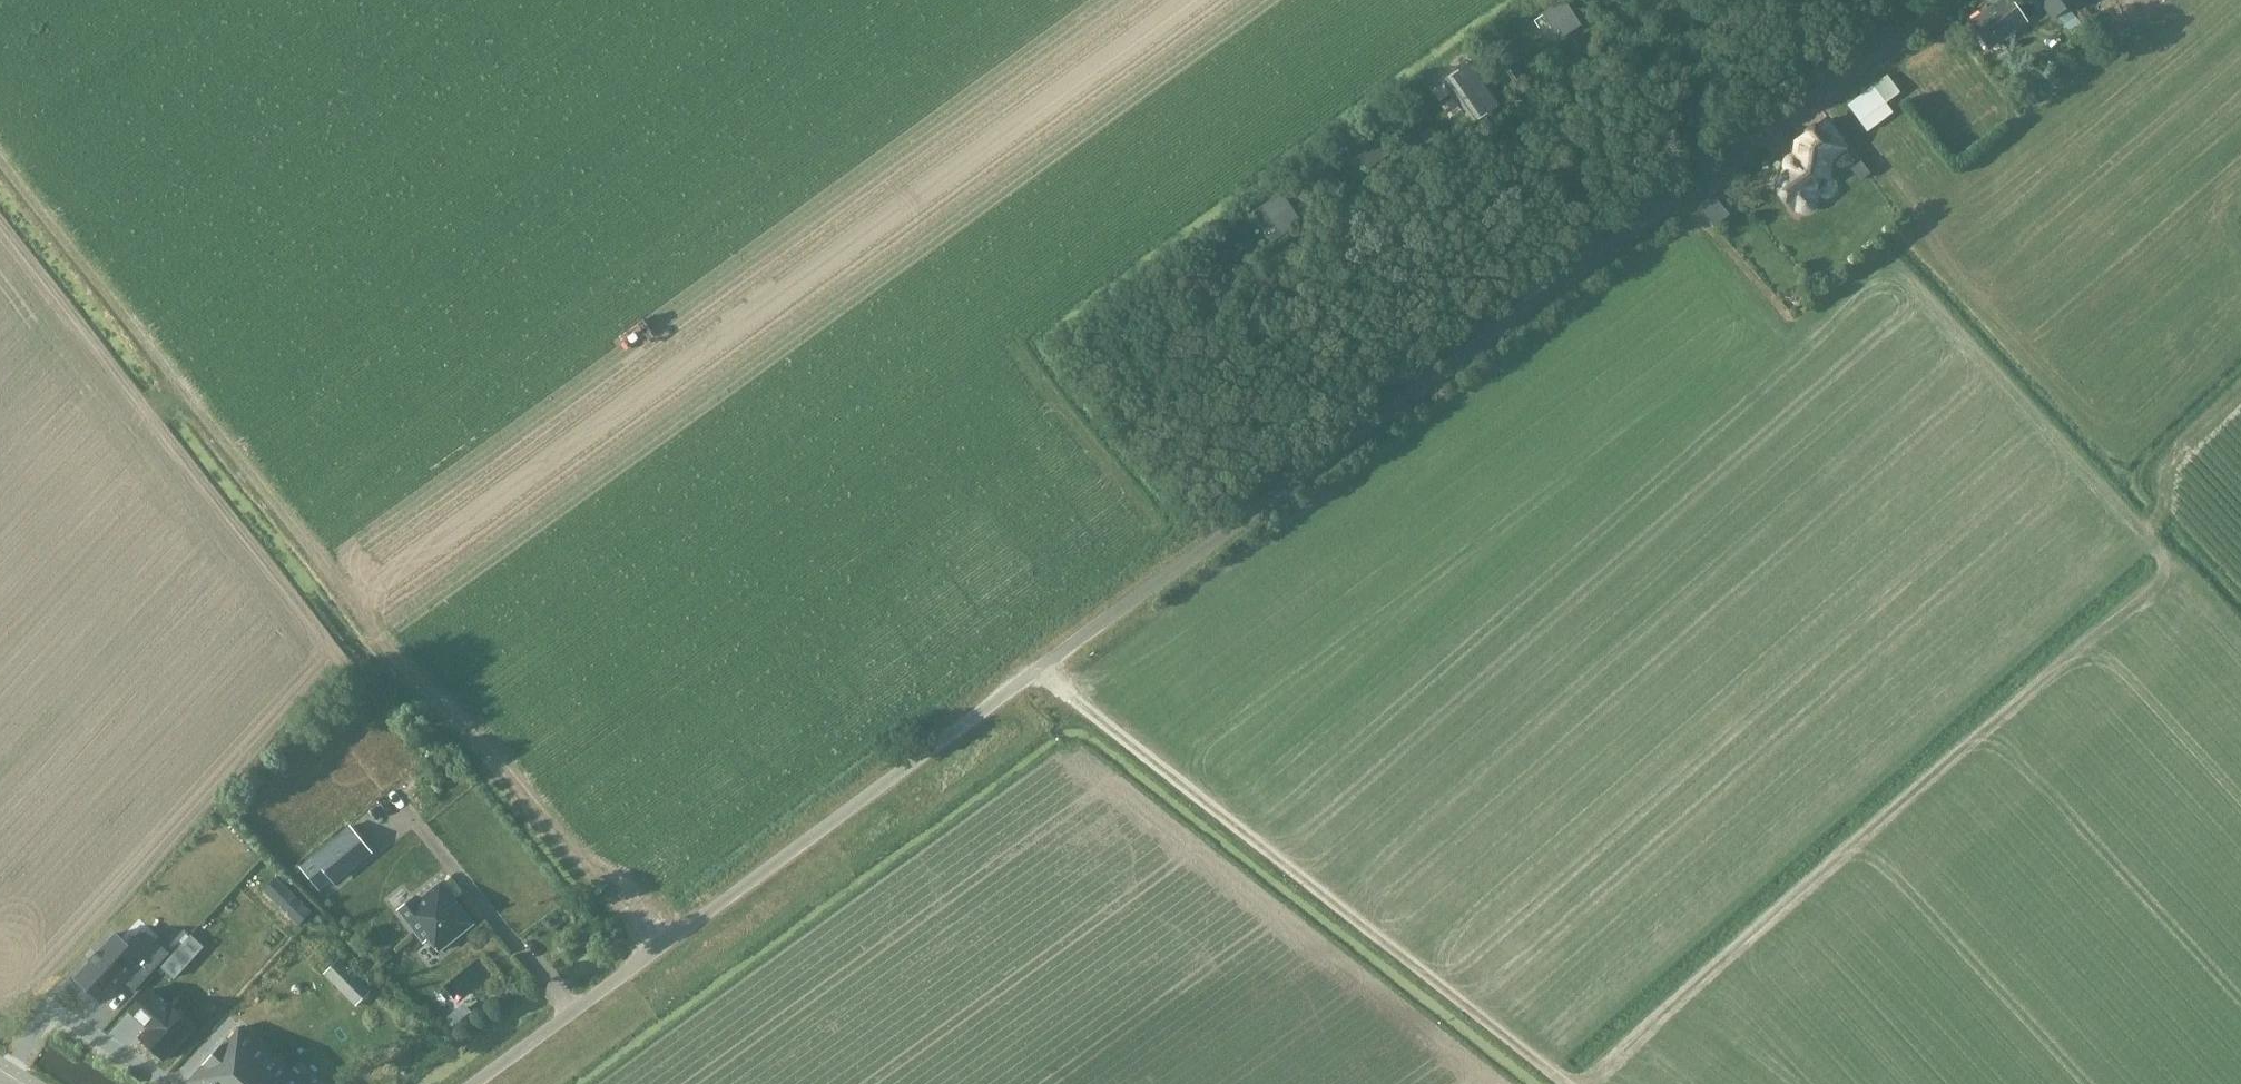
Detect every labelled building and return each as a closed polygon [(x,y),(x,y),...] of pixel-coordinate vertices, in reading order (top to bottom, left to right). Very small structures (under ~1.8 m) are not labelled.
[(1541,13),(1558,39),(1579,25),(1563,0),(1560,0),(1541,13)] [(1967,22),(1987,51),(2027,21),(2010,0),(1997,0),(1967,22)] [(2033,9),(2039,5),(2050,19),(2056,15),(2061,22),(2060,22),(2075,39),(2085,30),(2066,7),(2076,0),(2026,0),(2033,9)] [(1441,79),(1454,100),(1458,107),(1481,91),(1462,64),(1441,79)] [(1885,74),(1850,100),(1845,104),(1866,131),(1892,112),(1883,101),(1898,91),(1885,74)] [(1823,176),(1827,157),(1841,146),(1823,121),(1798,139),(1795,157),(1790,157),(1786,158),(1784,162),(1784,167),(1787,170),(1772,181),(1790,206),(1794,204),(1797,207),(1801,210),(1806,209),(1810,206),(1812,202),(1811,197),(1808,193),(1812,191),(1811,189),(1820,174),(1823,176)] [(1366,170),(1388,155),(1370,127),(1348,142),(1366,170)] [(1297,218),(1280,191),(1250,211),(1268,239),(1275,234),(1297,218)] [(348,826),(311,857),(329,879),(367,848),(348,826)] [(412,897),(396,910),(422,942),(426,938),(437,951),(472,923),(438,882),(415,900),(412,897)] [(154,940),(139,956),(126,944),(114,933),(96,952),(95,951),(94,952),(95,954),(90,960),(88,958),(87,960),(88,961),(73,977),(100,1001),(120,979),(132,991),(168,952),(154,940)] [(338,957),(322,973),(353,1006),(370,990),(338,957)] [(193,1027),(168,1004),(165,1006),(147,990),(128,1011),(146,1028),(138,1036),(163,1060),(193,1027)] [(186,1082),(188,1083),(303,1083),(241,1027),(186,1082)]
